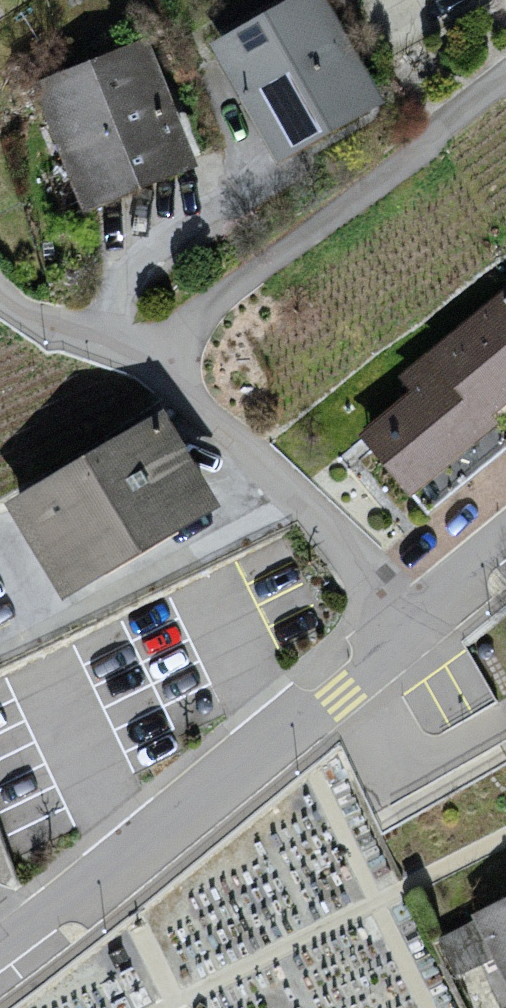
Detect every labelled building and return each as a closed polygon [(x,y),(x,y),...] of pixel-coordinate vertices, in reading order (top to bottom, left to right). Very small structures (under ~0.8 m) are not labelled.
[(210,45),(271,163),(379,108),(323,0),(298,0),(210,45)] [(151,33),(34,78),(86,211),(203,165),(151,33)] [(505,300),(401,383),(415,398),(364,442),(415,503),(505,423),(505,300)] [(212,502),(164,420),(15,507),(64,590),(212,502)] [(476,912),(505,972),(505,897),(476,912)]
